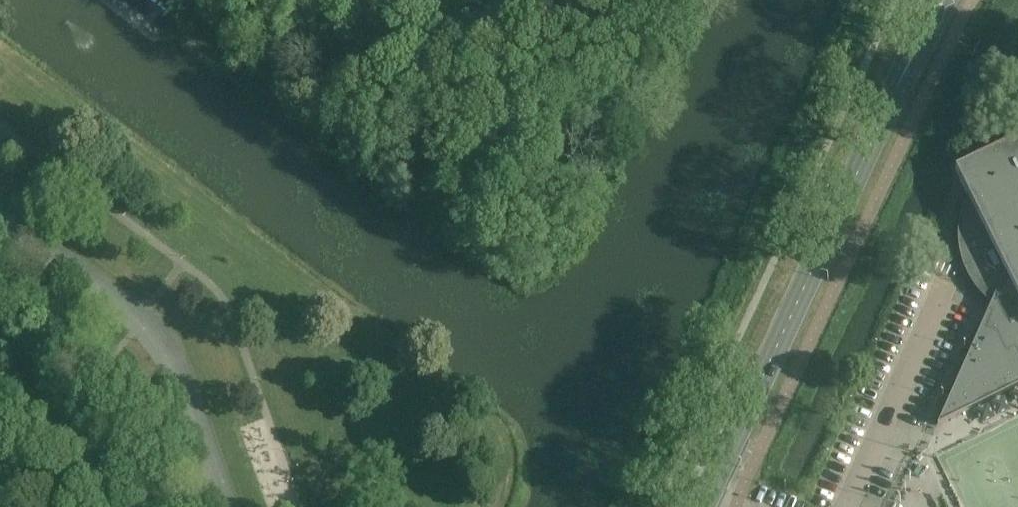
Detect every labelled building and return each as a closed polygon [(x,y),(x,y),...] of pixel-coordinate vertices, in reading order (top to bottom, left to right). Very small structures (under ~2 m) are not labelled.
[(938,425),(937,426),(1017,386),(1017,141),(955,172),(967,196),(964,204),(961,212),(959,220),(958,226),(958,229),(958,236),(958,243),(959,251),(960,258),(962,265),(965,272),(968,278),(972,285),(976,291),(981,296),(986,301),(991,305),(938,425)]
